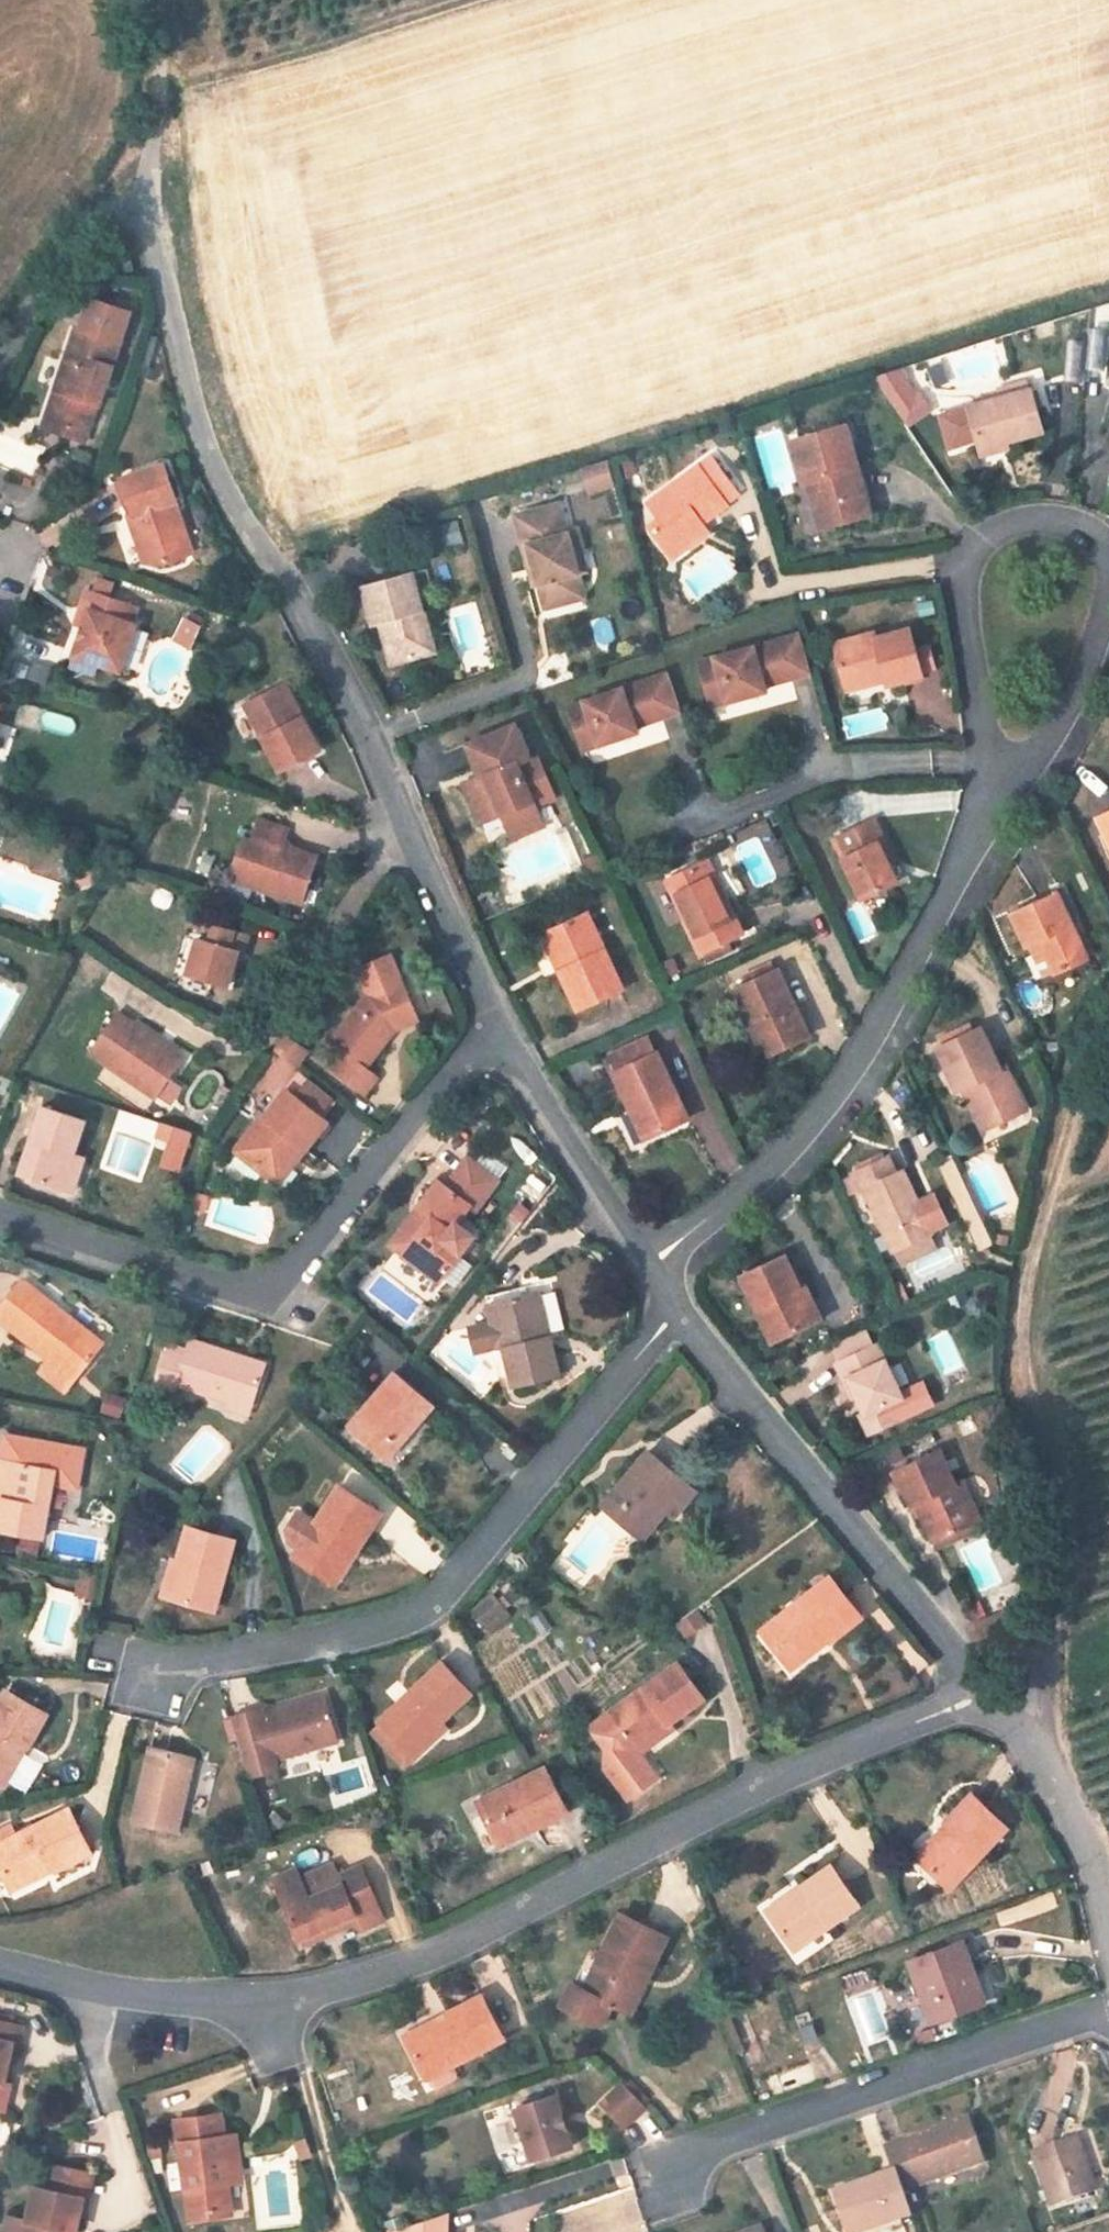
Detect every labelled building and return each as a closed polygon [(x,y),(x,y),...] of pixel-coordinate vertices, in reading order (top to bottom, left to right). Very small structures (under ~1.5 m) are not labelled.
[(76,328),(102,337),(103,336),(106,325),(79,317),(76,328)] [(124,332),(106,325),(103,336),(102,337),(76,328),(55,392),(78,400),(66,437),(85,443),(97,406),(99,407),(124,332)] [(1006,442),(1043,431),(1031,389),(966,407),(979,450),(1006,442)] [(66,437),(78,400),(55,392),(42,428),(66,437)] [(869,514),(845,427),(791,442),(802,482),(812,480),(825,527),(869,514)] [(1007,447),(1006,442),(979,450),(980,455),(1007,447)] [(649,528),(665,550),(701,524),(727,506),(725,504),(738,495),(711,457),(648,504),(660,520),(649,528)] [(609,461),(581,466),(586,496),(615,491),(609,461)] [(146,562),(156,565),(184,555),(166,503),(177,499),(164,464),(120,480),(132,514),(129,515),(146,562)] [(195,551),(177,499),(166,503),(184,555),(195,551)] [(559,504),(514,515),(529,569),(534,568),(538,584),(545,609),(567,603),(564,592),(582,587),(578,574),(573,553),(581,550),(575,531),(567,534),(559,504)] [(708,533),(701,524),(665,550),(672,559),(708,533)] [(573,553),(578,574),(586,572),(581,550),(573,553)] [(529,569),(533,585),(538,584),(534,568),(529,569)] [(412,574),(362,587),(372,626),(379,624),(390,665),(429,654),(418,614),(422,612),(412,574)] [(564,592),(567,603),(585,598),(582,587),(564,592)] [(98,664),(119,671),(134,625),(129,624),(135,606),(87,590),(80,611),(88,614),(83,628),(74,657),(98,664)] [(83,628),(88,614),(80,611),(75,625),(83,628)] [(184,618),(176,632),(192,640),(200,626),(184,618)] [(873,634),(833,645),(844,683),(883,672),(885,680),(886,685),(921,675),(921,672),(911,638),(909,629),(875,639),(873,634)] [(176,632),(173,639),(188,647),(192,640),(176,632)] [(698,662),(710,707),(766,692),(764,686),(811,673),(800,634),(698,662)] [(924,634),(911,638),(921,672),(934,668),(924,634)] [(94,674),(98,664),(74,657),(70,667),(94,674)] [(846,690),(885,680),(883,672),(844,683),(846,690)] [(568,707),(583,751),(637,732),(636,727),(681,711),(668,673),(568,707)] [(279,686),(296,719),(301,716),(284,683),(279,686)] [(279,686),(244,704),(280,772),(320,751),(301,716),(296,719),(279,686)] [(502,815),(508,830),(540,817),(518,764),(530,760),(516,726),(468,746),(478,769),(483,767),(486,776),(464,785),(480,824),(502,815)] [(1097,817),(1108,842),(1108,812),(1097,817)] [(809,827),(802,813),(792,818),(799,832),(809,827)] [(544,827),(540,817),(508,830),(513,840),(544,827)] [(242,838),(232,869),(247,874),(254,887),(302,904),(317,857),(293,849),(284,853),(279,850),(281,845),(286,829),(258,819),(250,841),(242,838)] [(843,847),(837,849),(861,899),(897,882),(885,858),(891,855),(874,819),(838,837),(843,847)] [(702,864),(720,902),(726,899),(708,861),(702,864)] [(720,902),(702,864),(667,880),(700,952),(727,940),(742,933),(726,899),(720,902)] [(229,878),(254,887),(247,874),(232,869),(229,878)] [(1088,959),(1056,893),(1010,914),(1026,948),(1039,941),(1054,974),(1088,959)] [(577,1010),(622,989),(586,913),(551,929),(569,965),(558,971),(577,1010)] [(209,942),(197,939),(186,975),(226,986),(237,951),(227,948),(232,930),(214,925),(209,942)] [(558,971),(569,965),(551,929),(541,934),(558,971)] [(732,950),(727,940),(700,952),(705,963),(732,950)] [(743,977),(747,985),(775,971),(771,964),(743,977)] [(733,991),(751,1028),(757,1025),(770,1055),(809,1037),(778,970),(775,971),(747,985),(733,991)] [(377,1078),(365,1068),(394,1030),(406,1025),(399,1009),(411,1005),(401,981),(368,995),(330,1043),(344,1053),(332,1069),(364,1094),(377,1078)] [(411,1005),(399,1009),(406,1025),(417,1020),(411,1005)] [(156,1040),(117,1013),(89,1053),(156,1098),(179,1062),(154,1045),(156,1040)] [(942,1038),(945,1045),(973,1031),(970,1024),(942,1038)] [(757,1025),(751,1028),(765,1058),(770,1055),(757,1025)] [(973,1031),(945,1045),(938,1048),(957,1090),(963,1087),(971,1084),(990,1126),(1025,1110),(1005,1066),(999,1069),(981,1028),(973,1031)] [(283,1036),(273,1052),(297,1068),(307,1052),(283,1036)] [(608,1057),(615,1072),(654,1053),(647,1039),(608,1057)] [(615,1072),(612,1073),(629,1111),(635,1108),(649,1137),(688,1119),(657,1052),(654,1053),(615,1072)] [(265,1117),(262,1116),(235,1150),(271,1178),(297,1144),(305,1150),(327,1121),(317,1114),(330,1097),(308,1080),(296,1096),(286,1089),(265,1117)] [(990,1126),(971,1084),(963,1087),(983,1130),(990,1126)] [(85,1122),(42,1107),(18,1174),(62,1189),(73,1156),(85,1122)] [(649,1137),(635,1108),(629,1111),(643,1140),(649,1137)] [(115,1130),(154,1139),(159,1119),(120,1111),(115,1130)] [(165,1149),(161,1167),(182,1172),(192,1131),(160,1123),(154,1146),(165,1149)] [(278,1184),(305,1150),(297,1144),(271,1178),(278,1184)] [(84,1160),(73,1156),(62,1189),(72,1193),(84,1160)] [(893,1251),(931,1233),(930,1232),(916,1201),(902,1170),(895,1173),(887,1156),(852,1172),(860,1191),(862,1190),(891,1252),(893,1251)] [(402,1255),(439,1282),(461,1254),(461,1253),(474,1236),(456,1222),(469,1206),(476,1210),(498,1181),(467,1157),(446,1186),(438,1181),(418,1208),(420,1209),(414,1217),(412,1215),(390,1245),(402,1255)] [(208,1197),(197,1193),(192,1207),(203,1211),(208,1197)] [(916,1201),(930,1232),(947,1224),(933,1194),(916,1201)] [(938,1248),(931,1233),(893,1251),(900,1266),(938,1248)] [(740,1276),(772,1342),(810,1324),(795,1292),(800,1290),(783,1255),(740,1276)] [(103,1343),(23,1279),(0,1308),(0,1321),(50,1360),(54,1354),(79,1373),(103,1343)] [(800,1290),(795,1292),(810,1324),(821,1319),(805,1287),(800,1290)] [(538,1293),(530,1295),(541,1338),(549,1336),(538,1293)] [(512,1387),(558,1376),(554,1356),(549,1336),(541,1338),(530,1295),(487,1305),(491,1323),(470,1328),(476,1352),(497,1347),(497,1350),(503,1348),(512,1387)] [(832,1341),(841,1361),(873,1346),(864,1326),(832,1341)] [(237,1400),(252,1405),(265,1365),(243,1357),(237,1361),(231,1358),(233,1354),(190,1340),(186,1351),(169,1345),(155,1389),(173,1394),(176,1384),(232,1402),(237,1400)] [(865,1414),(860,1416),(868,1434),(896,1420),(888,1404),(902,1397),(876,1344),(873,1346),(841,1361),(835,1364),(844,1381),(848,1379),(856,1396),(865,1414)] [(64,1391),(79,1373),(54,1354),(50,1360),(40,1372),(64,1391)] [(559,1354),(554,1356),(558,1374),(564,1373),(559,1354)] [(393,1437),(401,1444),(433,1406),(394,1373),(348,1427),(379,1453),(393,1437)] [(856,1396),(848,1379),(844,1381),(852,1399),(856,1396)] [(248,1415),(252,1405),(237,1400),(232,1402),(230,1409),(248,1415)] [(0,1506),(0,1532),(42,1539),(51,1484),(76,1489),(83,1450),(5,1435),(1,1455),(5,1461),(13,1462),(6,1499),(1,1498),(0,1506)] [(387,1460),(401,1444),(393,1437),(379,1453),(387,1460)] [(912,1506),(916,1505),(933,1542),(974,1523),(956,1485),(941,1451),(896,1472),(912,1506)] [(648,1452),(603,1506),(633,1532),(657,1503),(666,1511),(673,1517),(694,1491),(648,1452)] [(0,1476),(0,1497),(1,1498),(6,1499),(13,1462),(5,1461),(3,1460),(0,1476)] [(964,1482),(956,1485),(974,1523),(982,1520),(964,1482)] [(380,1513),(339,1487),(315,1523),(297,1512),(287,1529),(290,1543),(299,1549),(293,1558),(327,1580),(349,1545),(357,1550),(380,1513)] [(642,1540),(666,1511),(657,1503),(633,1532),(642,1540)] [(977,1529),(974,1523),(933,1542),(936,1549),(977,1529)] [(173,1599),(213,1611),(234,1541),(187,1528),(178,1563),(183,1564),(173,1599)] [(335,1584),(357,1550),(349,1545),(327,1580),(335,1584)] [(162,1597),(173,1599),(183,1564),(178,1563),(172,1561),(162,1597)] [(861,1616),(830,1578),(761,1633),(786,1664),(824,1634),(829,1641),(861,1616)] [(508,1616),(492,1596),(471,1612),(488,1633),(508,1616)] [(678,1623),(686,1635),(704,1621),(696,1610),(678,1623)] [(542,1635),(552,1629),(541,1613),(531,1619),(542,1635)] [(791,1671),(829,1641),(824,1634),(786,1664),(791,1671)] [(470,1693),(441,1662),(378,1722),(379,1723),(407,1753),(440,1721),(470,1693)] [(703,1698),(678,1663),(608,1714),(590,1727),(603,1744),(614,1760),(604,1768),(627,1799),(655,1778),(639,1755),(634,1748),(669,1723),(703,1698)] [(7,1692),(0,1704),(0,1779),(20,1742),(28,1746),(46,1714),(7,1692)] [(277,1759),(337,1742),(323,1696),(263,1713),(262,1708),(230,1717),(248,1778),(273,1771),(277,1759)] [(446,1727),(440,1721),(407,1753),(399,1760),(404,1766),(446,1727)] [(399,1760),(407,1753),(379,1723),(371,1731),(399,1760)] [(634,1748),(639,1755),(674,1729),(669,1723),(634,1748)] [(28,1746),(20,1742),(0,1779),(0,1783),(6,1787),(28,1746)] [(195,1759),(150,1748),(133,1821),(177,1832),(195,1759)] [(533,1830),(568,1812),(545,1768),(475,1803),(494,1840),(529,1823),(533,1830)] [(921,1863),(949,1888),(1005,1828),(972,1796),(946,1824),(952,1829),(921,1863)] [(69,1810),(17,1836),(12,1826),(0,1831),(0,1867),(9,1885),(52,1862),(56,1870),(91,1852),(69,1810)] [(498,1847),(533,1830),(529,1823),(494,1840),(498,1847)] [(921,1863),(952,1829),(946,1824),(915,1857),(921,1863)] [(13,1893),(56,1870),(52,1862),(9,1885),(13,1893)] [(279,1895),(299,1939),(330,1926),(332,1932),(357,1922),(361,1930),(383,1920),(360,1866),(338,1876),(333,1864),(298,1879),(301,1886),(279,1895)] [(794,1950),(857,1905),(830,1866),(801,1887),(806,1894),(771,1918),(794,1950)] [(272,1879),(279,1895),(301,1886),(298,1879),(294,1869),(272,1879)] [(771,1918),(806,1894),(801,1887),(766,1912),(771,1918)] [(666,1937),(621,1915),(584,1991),(571,1985),(561,2006),(601,2026),(611,2004),(619,2008),(639,1967),(648,1972),(666,1937)] [(299,1939),(301,1946),(332,1932),(330,1926),(299,1939)] [(962,1943),(910,1962),(932,2022),(975,2005),(965,1977),(973,1974),(962,1943)] [(628,2013),(648,1972),(639,1967),(619,2008),(628,2013)] [(983,2002),(973,1974),(965,1977),(975,2005),(983,2002)] [(407,2044),(426,2079),(428,2078),(432,2087),(437,2088),(454,2079),(456,2074),(452,2065),(503,2039),(481,1996),(446,2014),(450,2022),(407,2044)] [(407,2044),(450,2022),(446,2014),(403,2036),(407,2044)] [(21,2026),(0,2022),(0,2111),(4,2112),(10,2085),(3,2083),(11,2045),(18,2046),(21,2026)] [(808,2064),(766,2079),(772,2095),(814,2080),(808,2064)] [(644,2106),(624,2084),(602,2106),(622,2127),(644,2106)] [(533,2160),(571,2148),(564,2127),(560,2116),(553,2095),(516,2108),(533,2160)] [(220,2114),(176,2120),(190,2220),(216,2216),(215,2206),(230,2204),(227,2183),(229,2183),(223,2136),(220,2114)] [(568,2114),(560,2116),(564,2127),(572,2124),(568,2114)] [(981,2164),(966,2119),(886,2147),(894,2171),(901,2192),(981,2164)] [(236,2135),(223,2136),(229,2183),(242,2181),(236,2135)] [(306,2138),(295,2142),(301,2158),(312,2155),(306,2138)] [(1033,2154),(1051,2206),(1095,2191),(1077,2139),(1033,2154)] [(91,2174),(53,2166),(49,2189),(82,2196),(86,2197),(91,2174)] [(846,2231),(865,2231),(900,2220),(909,2217),(901,2192),(894,2171),(833,2193),(846,2231)] [(74,2231),(82,2196),(49,2189),(35,2186),(27,2221),(8,2216),(5,2231),(71,2231),(74,2231)] [(231,2215),(230,2204),(215,2206),(216,2216),(231,2215)] [(448,2213),(398,2230),(399,2231),(447,2231),(448,2213)] [(900,2220),(865,2231),(883,2231),(902,2225),(900,2220)]
